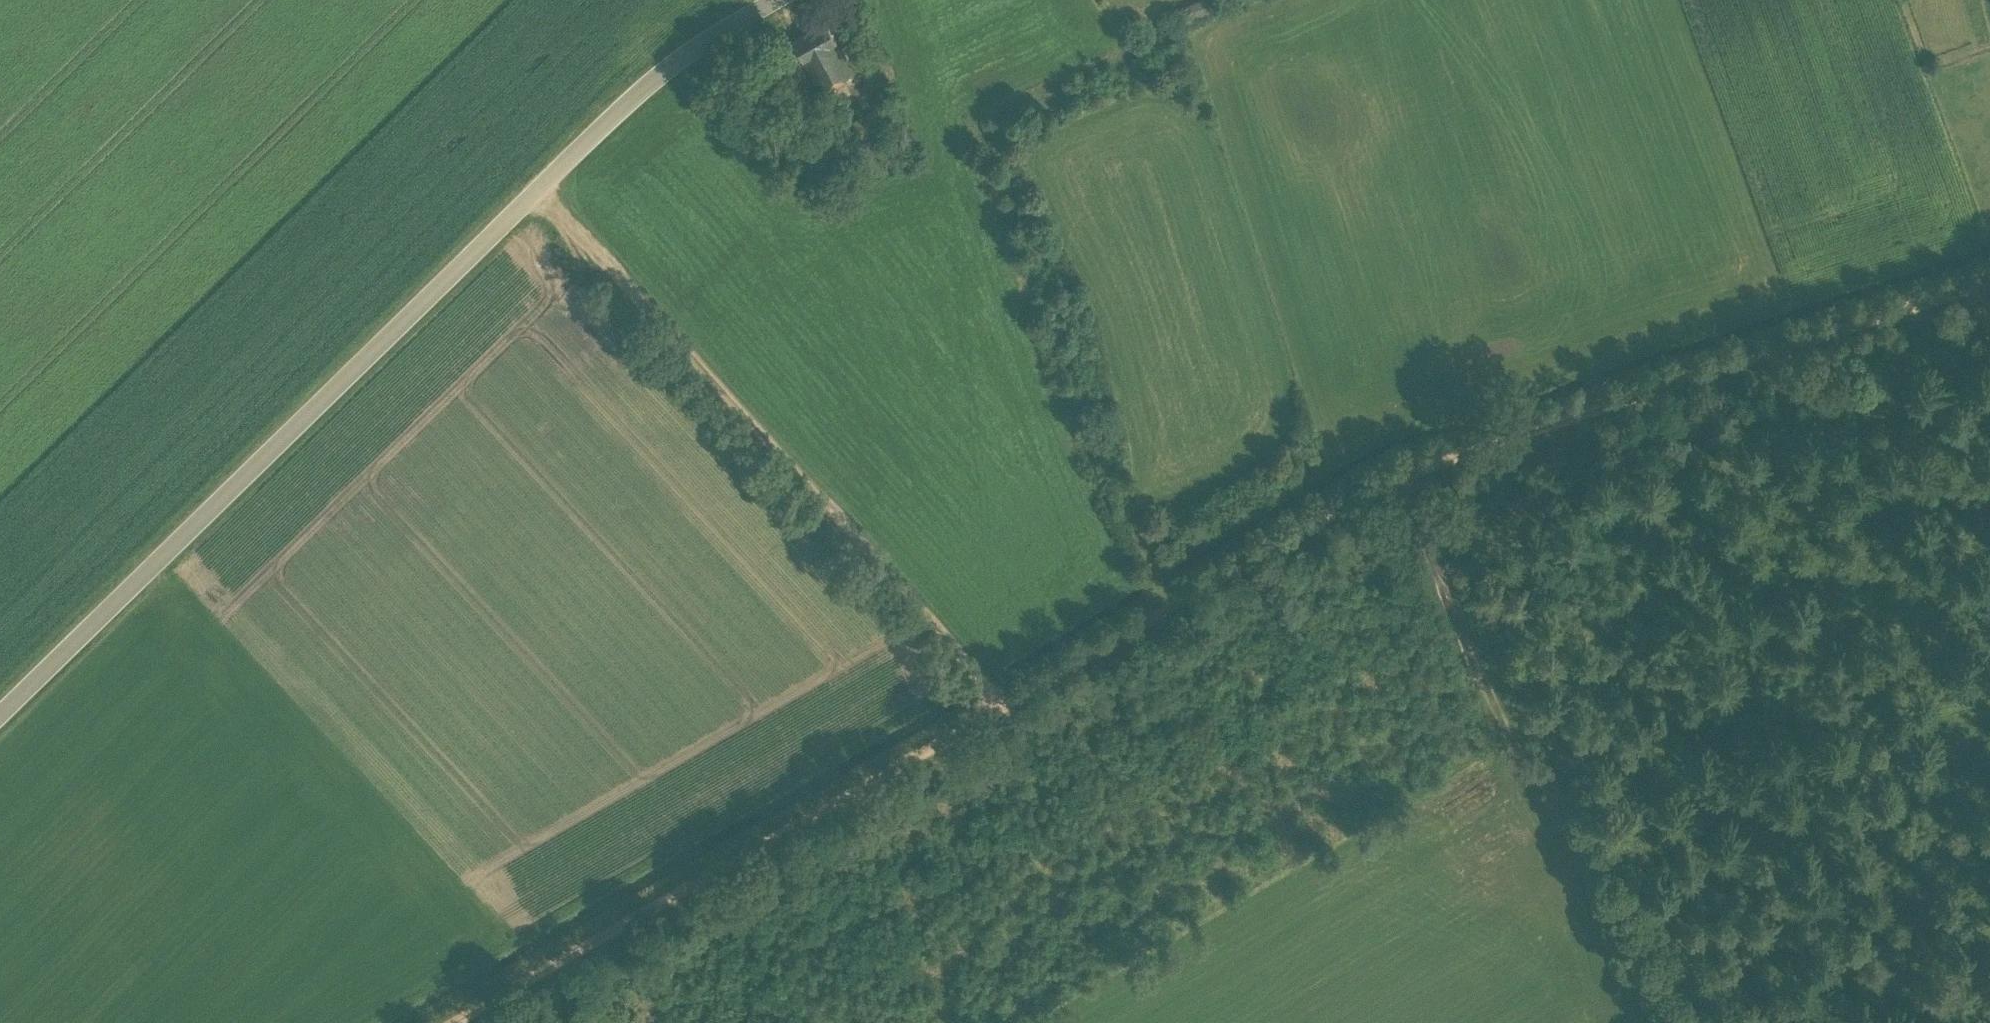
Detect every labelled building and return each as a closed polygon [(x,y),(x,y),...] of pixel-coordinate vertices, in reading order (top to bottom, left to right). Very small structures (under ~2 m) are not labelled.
[(820,92),(855,73),(828,21),(792,39),(820,92)]
